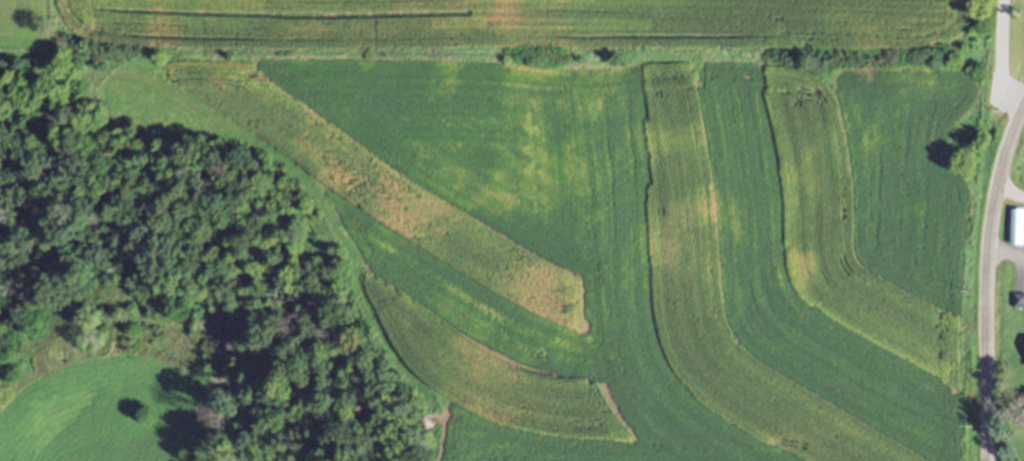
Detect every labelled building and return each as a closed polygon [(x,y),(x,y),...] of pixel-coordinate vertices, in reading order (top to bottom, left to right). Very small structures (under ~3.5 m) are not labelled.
[(1023,207),(1022,243),(1009,242),(1010,207),(1023,207)] [(1012,292),(1023,293),(1023,307),(1011,306),(1012,292)]
